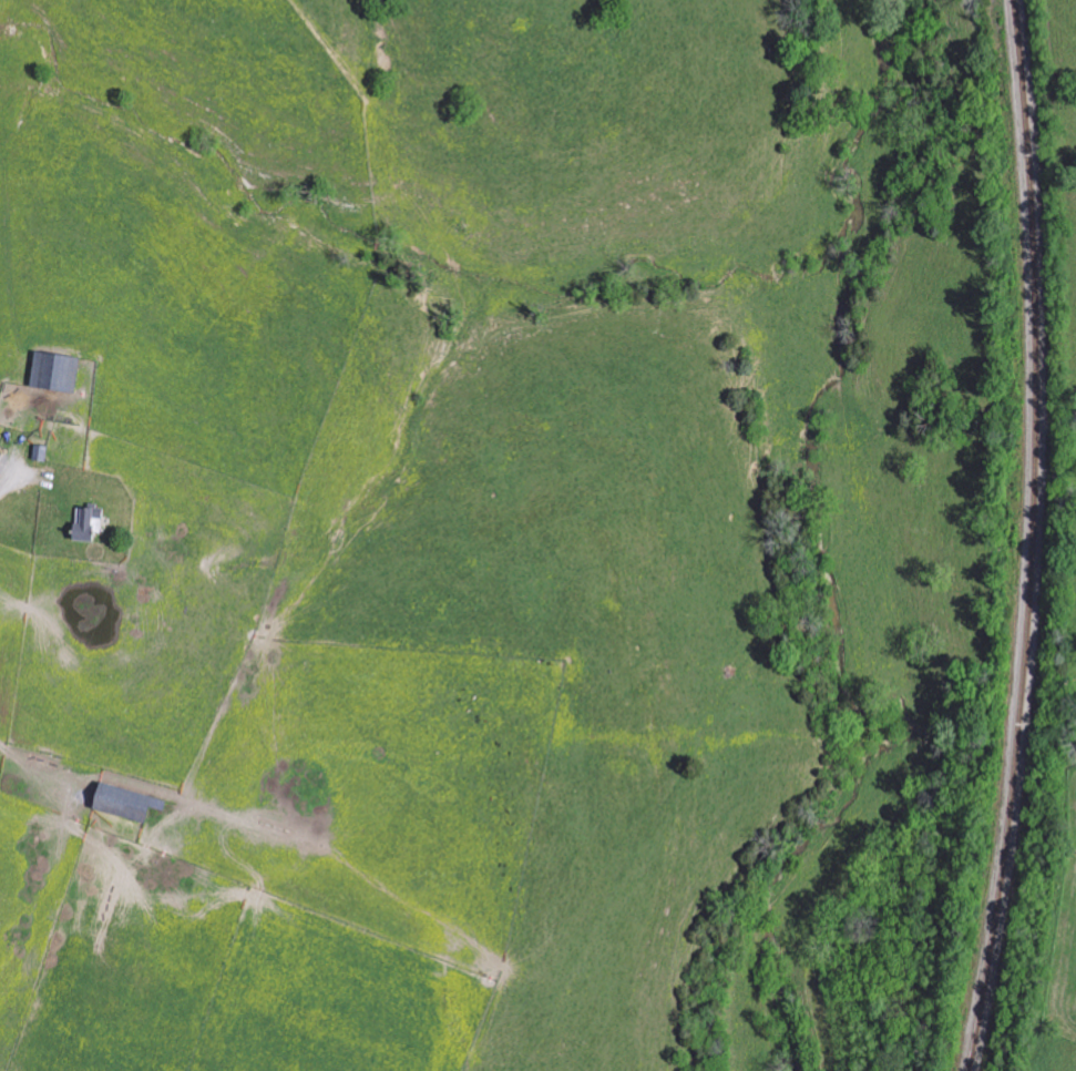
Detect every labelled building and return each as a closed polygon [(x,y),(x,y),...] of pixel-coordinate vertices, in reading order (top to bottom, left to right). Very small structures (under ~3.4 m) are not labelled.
[(73,395),(79,359),(34,352),(28,388),(73,395)] [(69,542),(90,541),(90,535),(103,535),(102,509),(79,510),(79,524),(69,525),(69,542)] [(143,825),(151,799),(97,783),(89,810),(143,825)]
